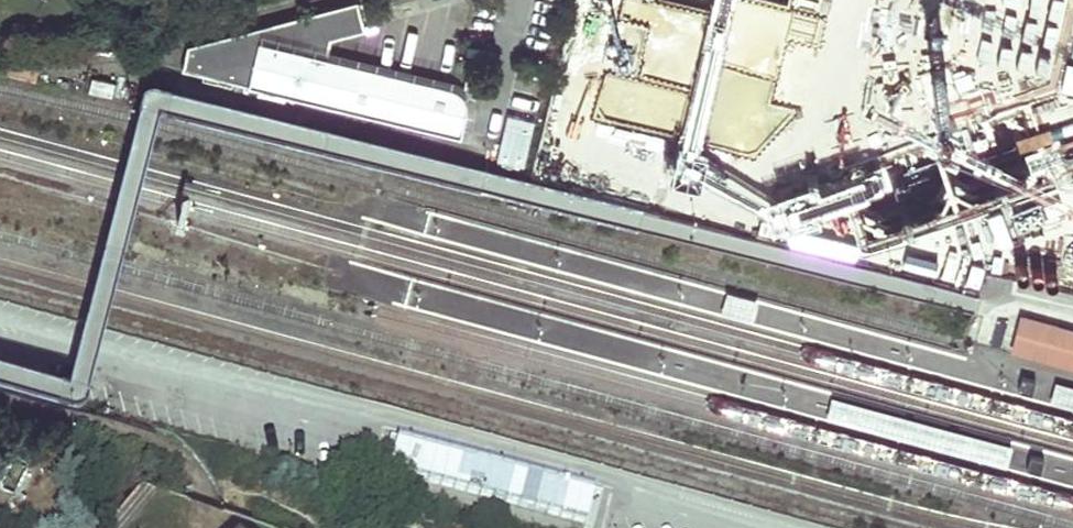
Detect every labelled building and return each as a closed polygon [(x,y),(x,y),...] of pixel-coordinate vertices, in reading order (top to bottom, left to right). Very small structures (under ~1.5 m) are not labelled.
[(363,29),(356,0),(185,45),(179,68),(396,121),(458,136),(464,112),(465,110),(465,106),(464,103),(463,100),(462,96),(461,95),(459,92),(455,89),(451,87),(447,86),(325,56),(329,38),(363,29)] [(89,75),(87,89),(109,93),(111,79),(89,75)] [(493,157),(520,165),(534,119),(506,111),(493,157)] [(1055,381),(1054,385),(1052,392),(1050,399),(1049,403),(1072,410),(1072,386),(1055,381)] [(1012,445),(831,396),(825,417),(1006,466),(1007,464),(1009,456),(1012,448),(1012,445)] [(6,484),(18,488),(27,459),(15,455),(6,484)] [(144,503),(123,527),(174,527),(144,503)]
